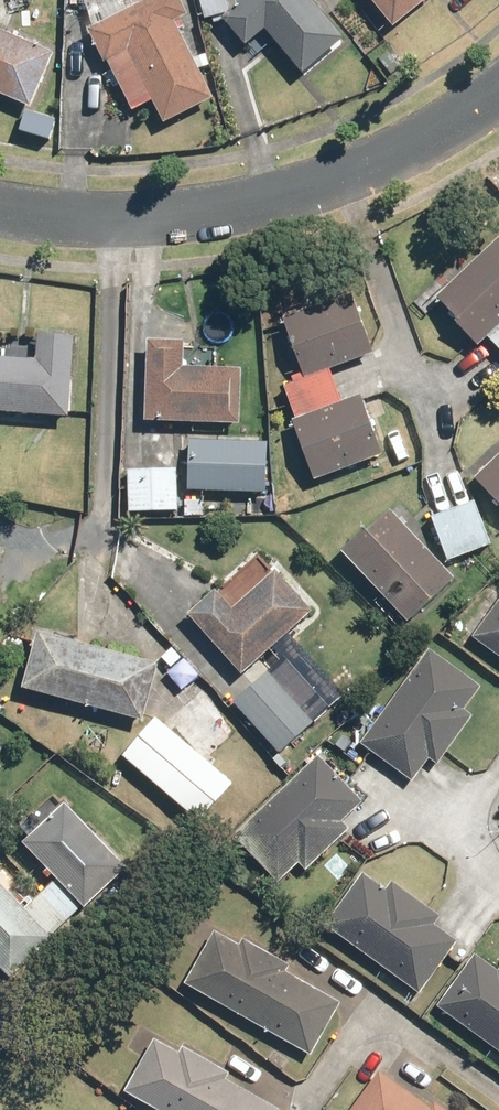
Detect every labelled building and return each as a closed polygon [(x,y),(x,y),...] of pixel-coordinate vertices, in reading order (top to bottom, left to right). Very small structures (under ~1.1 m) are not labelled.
[(190,46),(169,0),(151,0),(96,25),(133,106),(157,95),(168,119),(215,99),(191,45),(190,46)] [(271,27),(314,75),(355,38),(320,0),(249,0),(233,15),(256,41),(271,27)] [(407,27),(441,0),(385,0),(407,27)] [(0,27),(0,88),(30,100),(52,49),(0,27)] [(485,342),(495,332),(498,336),(498,239),(439,295),(485,342)] [(346,402),(335,369),(381,352),(358,292),(289,317),(310,372),(286,379),(299,417),(318,476),(365,461),(388,453),(368,394),(346,402)] [(76,395),(77,395),(78,375),(79,362),(80,333),(43,331),(42,359),(0,355),(0,409),(75,415),(76,395)] [(152,401),(152,419),(247,424),(249,369),(190,366),(191,338),(154,337),(152,401)] [(197,489),(270,491),(271,440),(199,437),(197,489)] [(481,476),(498,494),(498,458),(481,476)] [(178,471),(134,470),(133,508),(177,509),(178,471)] [(454,559),(498,541),(479,495),(435,513),(454,559)] [(457,569),(398,510),(350,558),(410,617),(457,569)] [(341,700),(309,665),(311,664),(286,638),(317,612),(262,548),(194,606),(249,670),(253,667),(263,677),(240,697),(285,749),(341,700)] [(481,635),(498,649),(498,613),(481,635)] [(32,686),(148,716),(162,662),(46,632),(32,686)] [(433,652),(372,738),(423,774),(484,687),(433,652)] [(202,690),(169,719),(204,759),(237,730),(202,690)] [(8,763),(0,758),(0,775),(8,763)] [(321,758),(250,825),(299,876),(369,809),(321,758)] [(65,878),(31,909),(0,876),(0,955),(2,957),(15,971),(132,864),(108,838),(106,840),(71,803),(30,841),(65,878)] [(365,876),(325,926),(413,994),(453,943),(365,876)] [(224,927),(190,984),(311,1055),(345,997),(224,927)] [(427,1005),(498,1056),(498,977),(465,953),(427,1005)] [(135,1085),(184,1109),(279,1109),(289,1092),(165,1028),(135,1085)] [(378,1074),(353,1109),(432,1109),(378,1074)]
